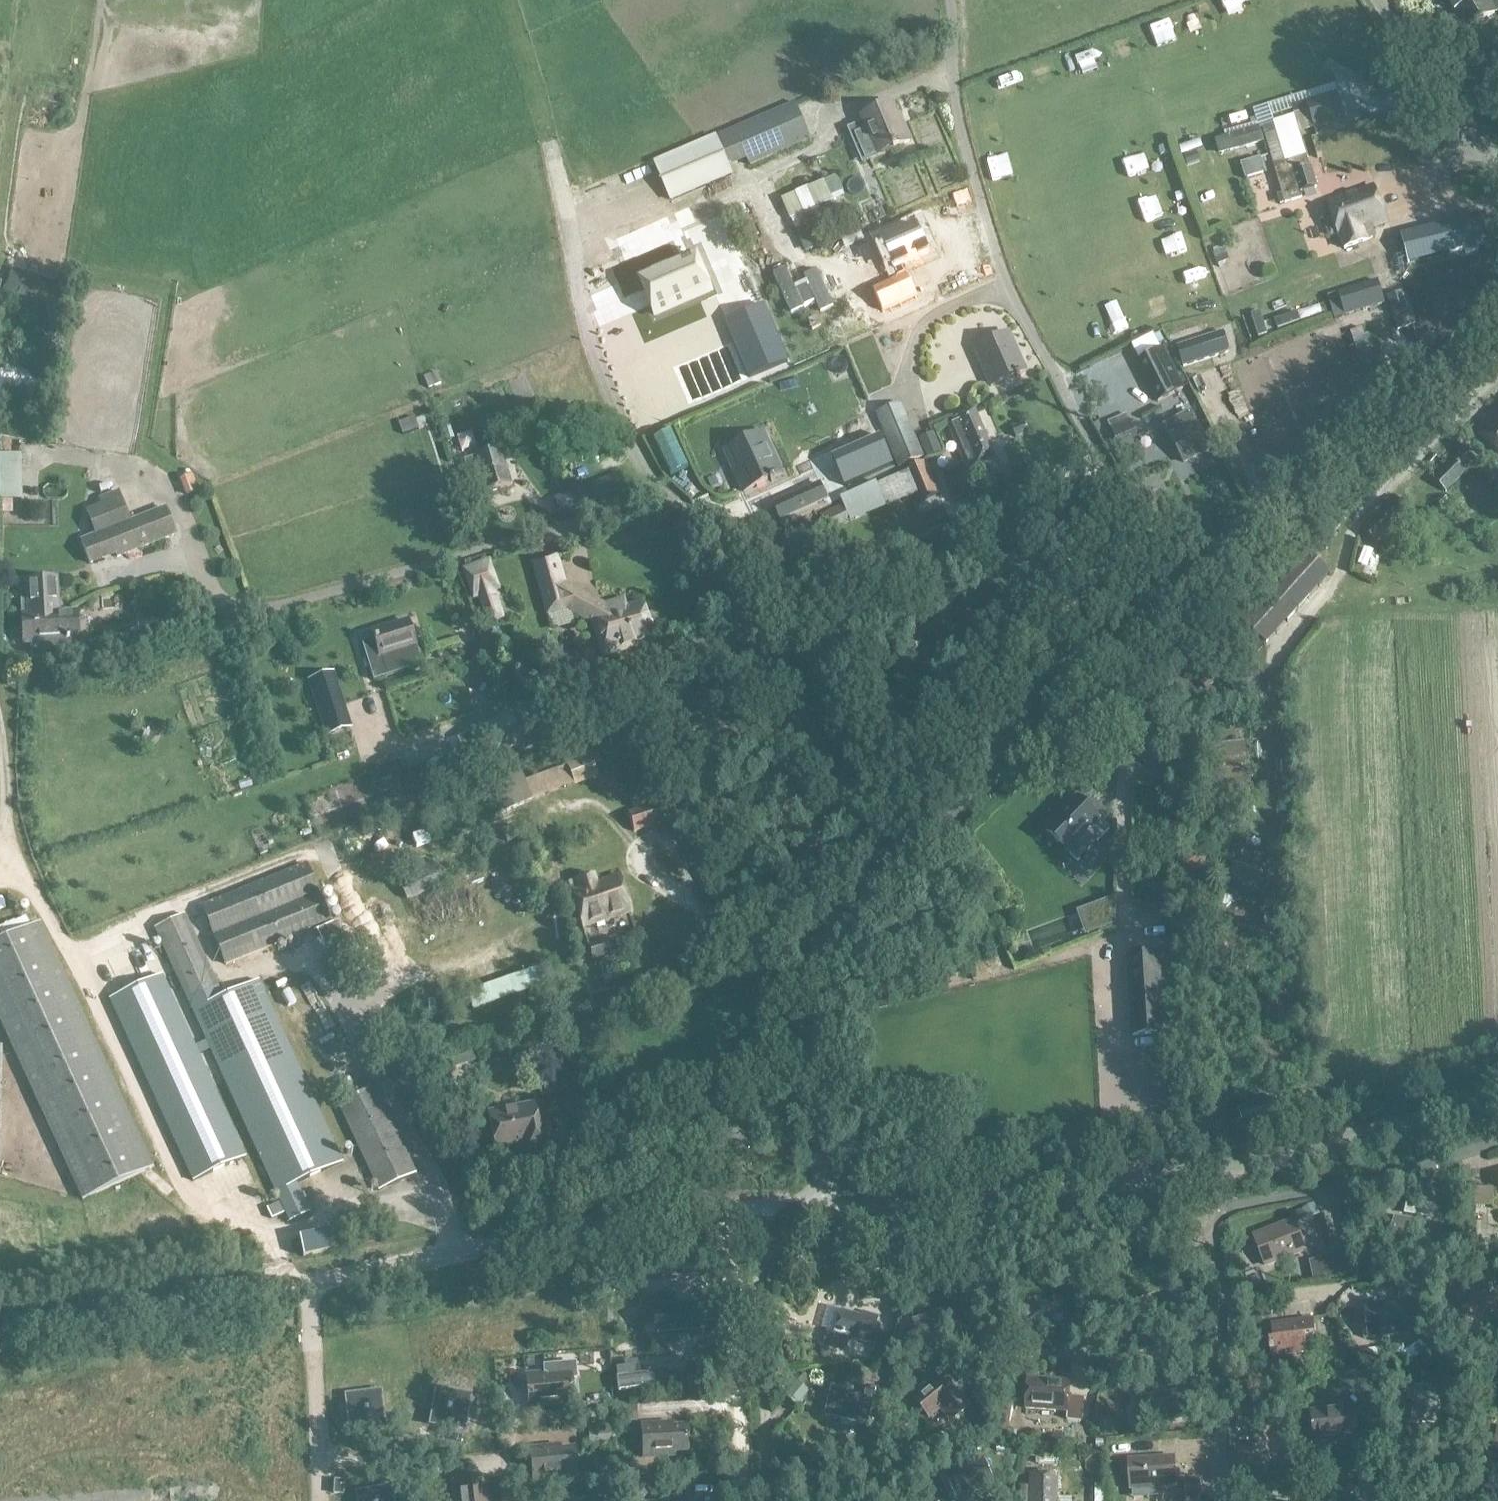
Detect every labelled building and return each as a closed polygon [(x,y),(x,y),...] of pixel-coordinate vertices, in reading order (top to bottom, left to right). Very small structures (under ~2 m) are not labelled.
[(1467,32),(1475,27),(1477,30),(1489,23),(1487,19),(1495,14),(1486,0),(1446,0),(1467,32)] [(1289,98),(1291,105),(1294,115),(1307,110),(1313,130),(1315,129),(1346,120),(1338,92),(1335,84),(1289,98)] [(796,103),(655,164),(671,201),(705,187),(732,175),(730,171),(729,167),(748,159),(751,167),(812,141),(796,103)] [(894,105),(863,119),(879,156),(911,143),(904,125),(902,126),(894,105)] [(1299,134),(1294,116),(1273,122),(1274,124),(1262,128),(1282,194),(1277,196),(1280,205),(1302,199),(1301,193),(1305,192),(1317,188),(1311,166),(1309,166),(1300,133),(1299,134)] [(1220,155),(1264,142),(1260,127),(1216,139),(1220,155)] [(1196,153),(1184,158),(1188,166),(1200,162),(1196,153)] [(1245,180),(1265,174),(1261,159),(1241,165),(1245,180)] [(1359,226),(1366,243),(1374,240),(1370,229),(1387,222),(1375,188),(1361,193),(1364,203),(1358,206),(1362,216),(1352,220),(1354,227),(1359,226)] [(1331,238),(1339,235),(1344,250),(1366,243),(1359,226),(1354,227),(1352,220),(1362,216),(1358,206),(1364,203),(1361,193),(1328,205),(1332,218),(1326,220),(1324,224),(1328,234),(1331,238)] [(814,200),(788,211),(798,234),(824,223),(814,200)] [(705,213),(682,218),(684,227),(708,221),(705,213)] [(1481,214),(1402,235),(1409,265),(1489,245),(1481,214)] [(895,272),(870,284),(879,305),(914,289),(905,268),(904,268),(900,260),(928,247),(922,234),(926,232),(920,219),(916,220),(914,216),(877,233),(891,264),(892,264),(895,272)] [(1217,265),(1229,261),(1226,249),(1213,253),(1217,265)] [(695,254),(639,277),(656,318),(712,294),(695,254)] [(821,312),(833,307),(817,272),(805,277),(809,284),(796,290),(786,269),(774,274),(791,314),(806,307),(805,305),(816,300),(821,312)] [(1346,317),(1385,304),(1377,282),(1338,294),(1346,317)] [(1386,299),(1393,320),(1410,315),(1403,294),(1386,299)] [(764,305),(727,321),(750,377),(788,362),(764,305)] [(1223,332),(1203,338),(1176,346),(1184,367),(1230,352),(1223,332)] [(1009,334),(974,349),(991,388),(1026,372),(1009,334)] [(1138,362),(1159,404),(1187,390),(1166,348),(1138,362)] [(436,372),(424,377),(429,389),(441,384),(436,372)] [(925,456),(901,403),(877,414),(901,466),(925,456)] [(1476,431),(1497,452),(1497,408),(1476,431)] [(975,411),(958,419),(960,423),(949,428),(968,471),(972,469),(977,480),(1000,470),(995,459),(996,458),(975,411)] [(1138,436),(1127,413),(1105,423),(1126,470),(1144,463),(1133,439),(1138,436)] [(1164,432),(1184,475),(1215,460),(1194,417),(1164,432)] [(399,424),(404,436),(420,430),(415,419),(399,424)] [(1025,424),(1013,429),(1017,439),(1030,434),(1025,424)] [(455,439),(451,427),(444,429),(448,441),(455,439)] [(688,469),(671,433),(654,441),(672,477),(688,469)] [(935,433),(919,438),(926,458),(942,452),(935,433)] [(763,434),(725,451),(744,493),(782,476),(763,434)] [(874,437),(825,457),(837,485),(886,465),(874,437)] [(486,482),(489,493),(513,485),(501,449),(477,457),(478,460),(467,464),(474,486),(486,482)] [(1447,492),(1474,466),(1461,452),(1433,479),(1447,492)] [(905,470),(906,473),(915,496),(917,503),(939,494),(926,462),(905,470)] [(590,486),(590,487),(579,490),(578,490),(555,499),(561,515),(585,506),(596,502),(596,503),(627,491),(620,474),(590,486)] [(846,481),(828,493),(837,505),(854,494),(846,481)] [(772,505),(781,522),(829,500),(820,483),(772,505)] [(94,535),(80,541),(90,566),(116,557),(117,560),(178,537),(167,508),(131,521),(129,517),(119,491),(99,498),(101,505),(110,529),(94,535)] [(1410,512),(1394,497),(1362,529),(1378,545),(1410,512)] [(843,505),(821,514),(828,531),(850,521),(843,505)] [(950,544),(941,526),(898,546),(907,565),(950,544)] [(1331,575),(1294,542),(1230,614),(1267,647),(1331,575)] [(502,588),(490,555),(461,566),(473,599),(478,597),(487,624),(506,617),(496,590),(502,588)] [(570,607),(556,557),(532,564),(547,614),(570,607)] [(23,614),(21,614),(23,644),(31,643),(32,657),(61,655),(60,647),(79,646),(79,640),(77,611),(59,613),(57,578),(27,581),(28,592),(21,593),(23,614)] [(654,640),(642,602),(623,607),(622,604),(608,608),(578,592),(573,603),(576,612),(594,622),(595,626),(599,625),(607,654),(654,640)] [(576,621),(559,625),(562,639),(579,635),(576,621)] [(373,639),(362,643),(373,680),(386,676),(386,677),(423,666),(417,646),(414,647),(407,623),(372,634),(373,639)] [(475,731),(458,739),(469,765),(487,758),(520,743),(511,723),(508,716),(475,731)] [(1251,780),(1249,752),(1248,741),(1207,744),(1208,756),(1210,783),(1211,792),(1252,789),(1251,780)] [(575,786),(598,776),(594,766),(601,763),(596,751),(595,751),(591,742),(573,749),(575,755),(565,760),(566,763),(526,780),(521,770),(484,786),(496,817),(574,784),(575,786)] [(1110,829),(1078,799),(1047,832),(1078,862),(1110,829)] [(635,832),(664,822),(657,802),(628,813),(635,832)] [(515,825),(502,830),(507,842),(520,838),(515,825)] [(637,843),(655,839),(653,830),(635,834),(637,843)] [(397,853),(413,844),(408,835),(392,843),(397,853)] [(369,863),(374,872),(392,862),(387,853),(369,863)] [(407,901),(445,885),(434,860),(396,877),(407,901)] [(306,864),(200,907),(225,968),(331,924),(306,864)] [(576,907),(624,891),(619,876),(596,884),(593,876),(568,884),(576,907)] [(624,891),(576,907),(584,930),(632,913),(624,891)] [(429,937),(445,932),(439,912),(423,917),(429,937)] [(154,929),(280,1203),(267,1209),(272,1219),(285,1213),(290,1224),(310,1214),(298,1185),(344,1164),(260,981),(224,997),(185,915),(154,929)] [(150,1168),(38,924),(0,941),(0,1023),(81,1200),(150,1168)] [(337,924),(317,932),(330,962),(350,953),(337,924)] [(592,961),(618,952),(614,938),(606,941),(605,939),(587,945),(592,961)] [(1128,956),(1132,1036),(1164,1035),(1160,955),(1128,956)] [(317,962),(304,968),(310,979),(323,972),(317,962)] [(109,1000),(193,1181),(246,1157),(162,976),(109,1000)] [(544,978),(470,1001),(475,1017),(549,994),(544,978)] [(554,1017),(544,1022),(551,1038),(561,1033),(554,1017)] [(526,1029),(530,1040),(544,1034),(540,1024),(526,1029)] [(443,1084),(450,1081),(447,1070),(444,1061),(437,1064),(443,1084)] [(576,1089),(572,1068),(538,1074),(542,1096),(576,1089)] [(338,1104),(379,1193),(417,1175),(375,1087),(338,1104)] [(522,1162),(553,1155),(548,1128),(538,1130),(533,1105),(488,1114),(496,1155),(520,1150),(522,1162)] [(1316,1204),(1303,1209),(1307,1219),(1320,1214),(1316,1204)] [(1364,1209),(1355,1208),(1353,1225),(1362,1226),(1364,1209)] [(1422,1222),(1395,1217),(1391,1240),(1418,1245),(1422,1222)] [(1294,1220),(1285,1223),(1266,1231),(1269,1237),(1258,1241),(1266,1264),(1305,1248),(1294,1220)] [(1493,1289),(1493,1288),(1484,1290),(1485,1292),(1469,1295),(1473,1315),(1497,1310),(1497,1288),(1493,1289)] [(657,1310),(654,1310),(656,1338),(700,1335),(697,1307),(677,1309),(676,1294),(656,1296),(657,1310)] [(629,1296),(614,1299),(622,1341),(637,1338),(629,1296)] [(1410,1334),(1406,1300),(1364,1305),(1368,1339),(1410,1334)] [(962,1339),(954,1308),(935,1313),(936,1316),(912,1322),(919,1350),(962,1339)] [(841,1310),(835,1330),(828,1328),(823,1344),(847,1351),(850,1340),(872,1347),(879,1321),(841,1310)] [(1272,1358),(1309,1353),(1306,1335),(1316,1334),(1314,1317),(1272,1323),(1274,1341),(1269,1342),(1272,1358)] [(915,1359),(910,1340),(898,1343),(903,1362),(915,1359)] [(659,1358),(659,1372),(686,1372),(686,1358),(659,1358)] [(547,1375),(525,1377),(528,1408),(559,1406),(558,1401),(573,1400),(571,1377),(574,1377),(573,1365),(546,1368),(547,1375)] [(1436,1417),(1438,1388),(1448,1389),(1450,1375),(1421,1373),(1420,1387),(1407,1386),(1407,1398),(1415,1399),(1413,1415),(1436,1417)] [(957,1386),(946,1374),(913,1401),(930,1421),(941,1412),(951,1424),(974,1406),(965,1395),(967,1393),(960,1384),(957,1386)] [(1083,1421),(1085,1399),(1069,1398),(1071,1383),(1027,1379),(1024,1410),(1068,1414),(1067,1420),(1083,1421)] [(865,1384),(862,1396),(848,1393),(848,1389),(832,1385),(826,1414),(858,1421),(866,1423),(875,1387),(865,1384)] [(472,1395),(436,1389),(429,1425),(465,1432),(472,1395)] [(383,1392),(346,1395),(348,1432),(386,1429),(383,1392)] [(615,1423),(637,1422),(636,1403),(614,1404),(615,1423)] [(1357,1407),(1311,1411),(1314,1444),(1360,1440),(1359,1436),(1360,1436),(1357,1407)] [(1290,1477),(1284,1423),(1270,1424),(1276,1478),(1290,1477)] [(673,1451),(687,1450),(686,1428),(662,1429),(662,1425),(641,1426),(642,1458),(673,1456),(673,1451)] [(588,1429),(590,1447),(612,1445),(611,1427),(588,1429)] [(1036,1448),(1037,1466),(1057,1465),(1056,1447),(1036,1448)] [(563,1474),(577,1473),(574,1450),(551,1453),(550,1448),(529,1451),(532,1482),(563,1479),(563,1474)] [(1176,1457),(1128,1460),(1128,1462),(1129,1476),(1130,1491),(1133,1490),(1163,1489),(1178,1488),(1176,1457)] [(986,1460),(945,1479),(956,1500),(995,1482),(986,1460)] [(1029,1500),(1059,1500),(1059,1499),(1059,1474),(1029,1474),(1029,1500)] [(488,1500),(485,1478),(454,1482),(456,1500),(484,1500),(488,1500)] [(345,1481),(335,1481),(334,1494),(344,1494),(345,1481)] [(392,1485),(356,1491),(357,1500),(395,1500),(392,1485)]
